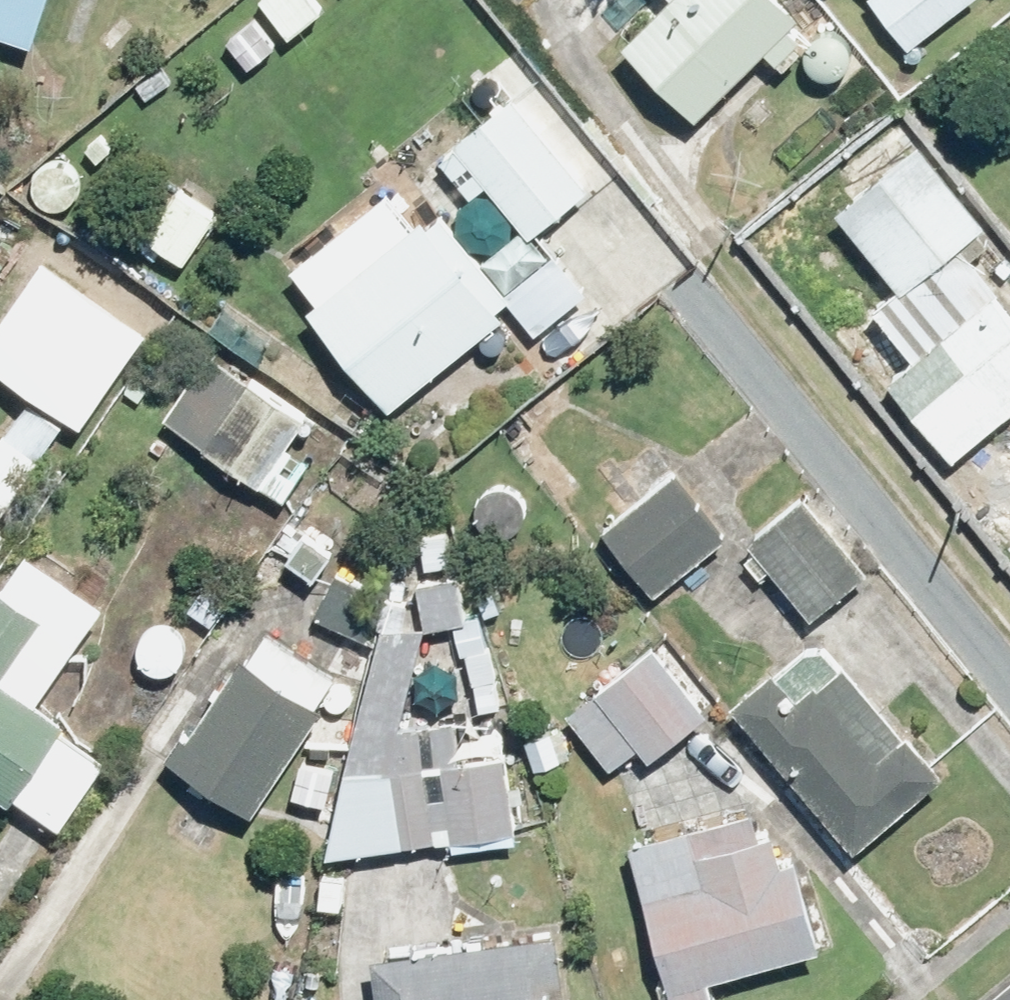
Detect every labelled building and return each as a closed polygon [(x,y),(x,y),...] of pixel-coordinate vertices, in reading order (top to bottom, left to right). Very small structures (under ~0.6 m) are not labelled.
[(33,47),(48,0),(0,0),(0,36),(33,47)] [(325,11),(315,0),(292,0),(272,17),(292,40),(325,11)] [(627,51),(701,122),(766,56),(786,74),(802,58),(795,52),(806,42),(793,30),(801,21),(780,0),(673,0),(675,2),(627,51)] [(871,0),(911,52),(977,0),(871,0)] [(594,192),(515,100),(442,163),(474,203),(490,190),(535,243),(594,192)] [(87,151),(99,163),(114,150),(101,136),(87,151)] [(1009,420),(1009,322),(993,302),(1001,295),(974,260),(991,247),(981,237),(989,230),(921,148),(838,216),(896,284),(832,338),(865,379),(903,347),(914,361),(888,383),(956,464),(1009,420)] [(143,238),(185,267),(219,216),(177,187),(143,238)] [(392,415),(504,322),(499,314),(511,304),(540,339),(592,296),(558,255),(508,297),(445,221),(430,233),(422,222),(413,231),(386,198),(293,275),(318,306),(309,314),(392,415)] [(465,229),(479,249),(501,246),(510,226),(498,206),(475,209),(465,229)] [(157,327),(54,258),(0,337),(0,357),(94,420),(157,327)] [(168,425),(286,508),(315,468),(290,450),(313,416),(252,373),(245,383),(214,361),(168,425)] [(0,447),(0,519),(64,427),(31,404),(0,447)] [(657,599),(727,543),(656,453),(623,478),(641,501),(603,533),(657,599)] [(871,575),(792,480),(788,482),(770,458),(739,483),(760,508),(736,527),(813,622),(871,575)] [(1009,549),(1009,506),(989,523),(1009,549)] [(287,564),(315,584),(335,555),(308,536),(287,564)] [(424,540),(427,570),(451,568),(449,538),(424,540)] [(9,809),(16,800),(60,831),(107,764),(62,733),(68,726),(38,705),(79,646),(41,619),(67,582),(30,556),(0,599),(0,802),(9,809)] [(469,626),(459,578),(421,586),(429,632),(469,626)] [(208,583),(185,615),(210,632),(233,600),(208,583)] [(379,612),(340,586),(319,618),(358,644),(379,612)] [(457,728),(403,729),(409,707),(430,724),(453,716),(458,689),(438,672),(415,681),(426,638),(404,633),(411,607),(386,600),(378,633),(383,633),(346,778),(382,778),(391,850),(454,842),(455,853),(518,846),(507,760),(457,768),(457,728)] [(255,819),(323,713),(321,711),(340,679),(263,630),(195,738),(189,733),(170,764),(255,819)] [(735,711),(858,857),(947,782),(910,738),(907,741),(821,639),(735,711)] [(599,698),(651,763),(709,716),(656,651),(599,698)] [(632,849),(676,999),(718,999),(713,984),(822,952),(797,866),(784,869),(775,839),(759,843),(751,815),(632,849)] [(375,963),(380,999),(564,999),(556,939),(375,963)]
